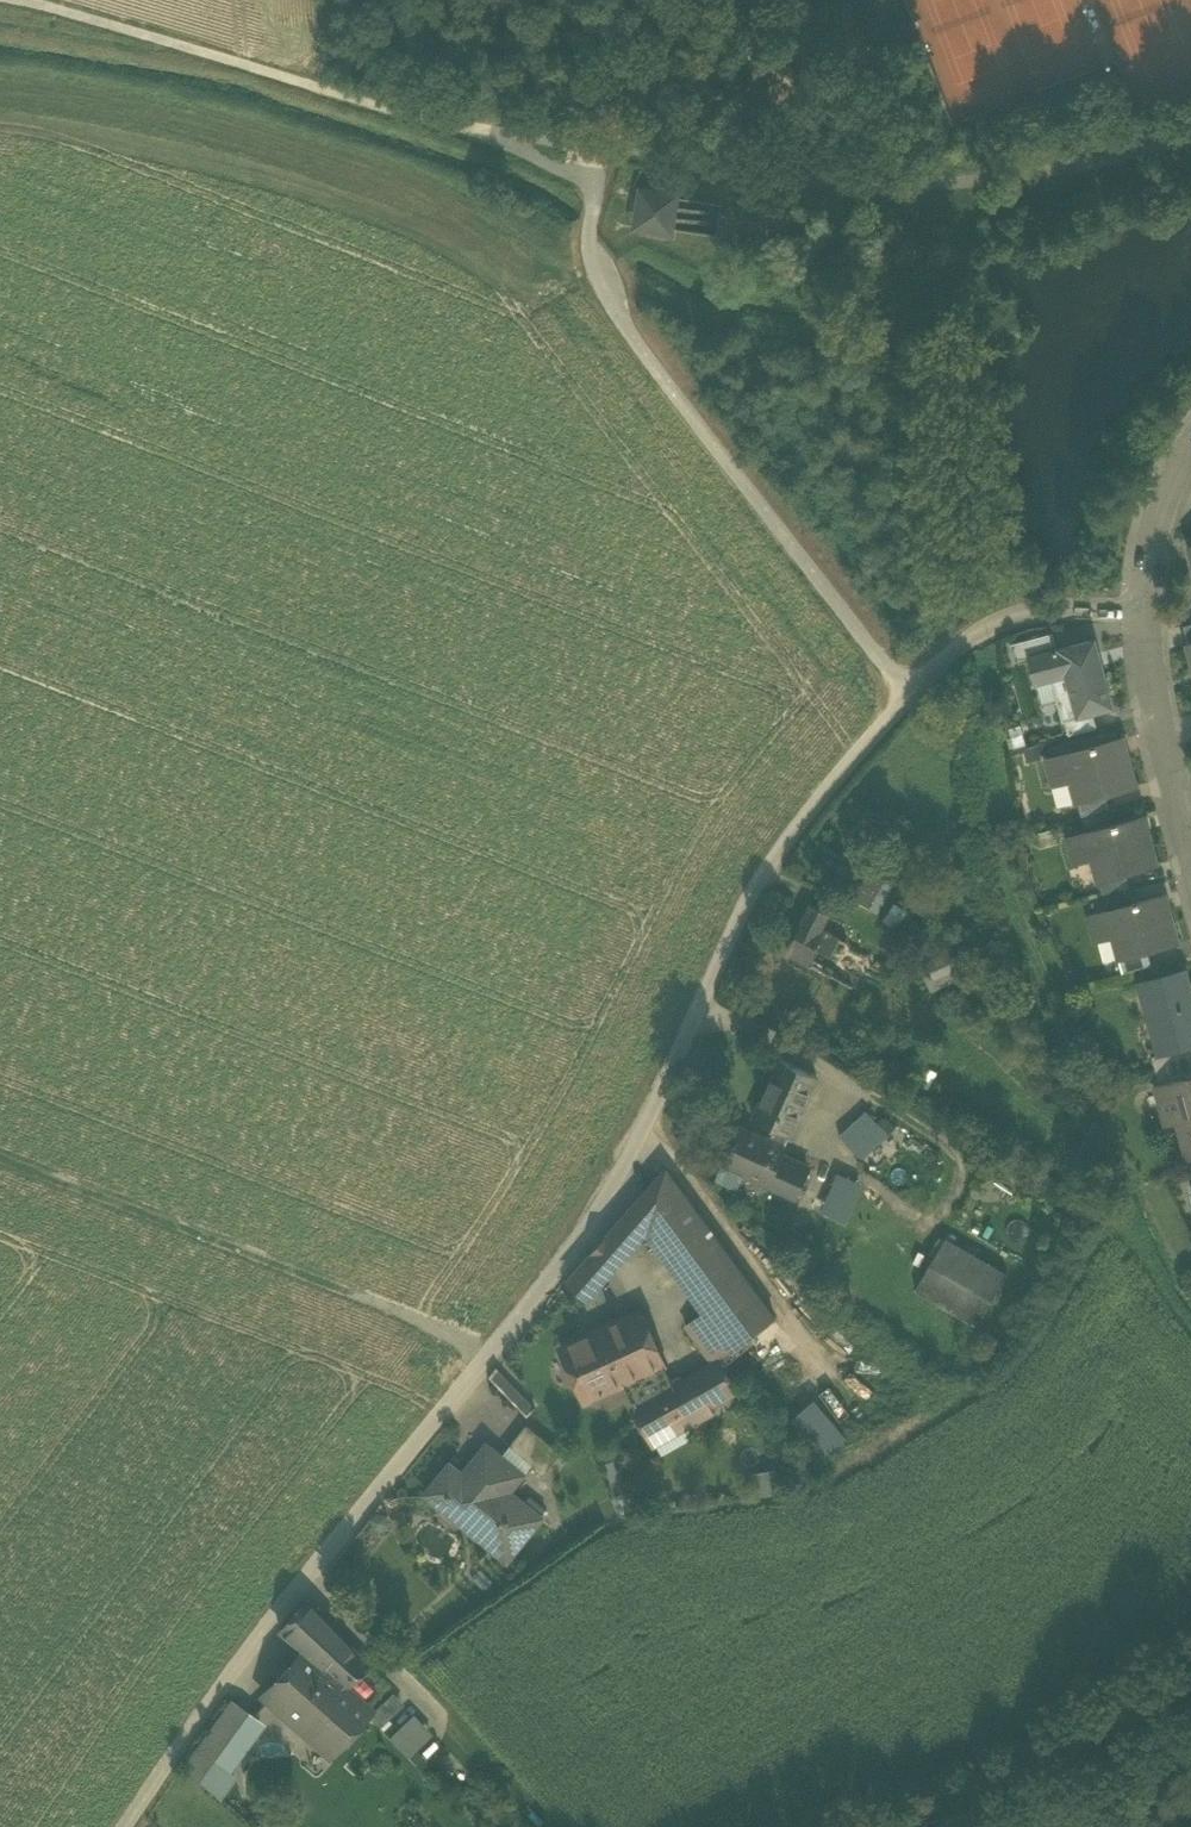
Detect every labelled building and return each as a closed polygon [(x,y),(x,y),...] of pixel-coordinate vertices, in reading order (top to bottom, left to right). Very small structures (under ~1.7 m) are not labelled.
[(673,198),(644,193),(639,225),(668,229),(673,198)] [(1015,660),(1028,657),(1056,649),(1052,633),(1011,644),(1015,660)] [(1051,680),(1062,722),(1114,708),(1095,639),(1056,649),(1028,657),(1035,684),(1051,680)] [(1065,721),(1069,735),(1097,727),(1093,714),(1065,721)] [(1124,738),(1117,739),(1121,754),(1127,752),(1124,738)] [(1087,798),(1087,799),(1107,794),(1136,786),(1127,752),(1121,754),(1117,739),(1047,758),(1054,784),(1081,777),(1087,798)] [(1079,800),(1083,815),(1111,808),(1107,794),(1087,799),(1087,798),(1079,800)] [(1144,817),(1139,818),(1142,832),(1147,830),(1144,817)] [(1107,875),(1108,877),(1127,872),(1157,864),(1147,830),(1142,832),(1139,818),(1070,837),(1076,862),(1102,856),(1107,875)] [(853,900),(870,909),(887,878),(870,869),(853,900)] [(1099,878),(1103,894),(1131,886),(1127,872),(1108,877),(1107,875),(1099,878)] [(1164,895),(1159,896),(1162,910),(1167,908),(1164,895)] [(1128,955),(1128,956),(1147,951),(1177,943),(1167,908),(1162,910),(1159,896),(1090,915),(1097,941),(1122,934),(1128,955)] [(810,905),(799,929),(796,935),(788,954),(862,994),(867,982),(880,989),(890,967),(833,936),(841,922),(810,905)] [(790,933),(796,935),(799,929),(792,926),(790,933)] [(966,974),(950,940),(916,956),(932,990),(966,974)] [(1119,957),(1123,972),(1151,965),(1147,951),(1128,956),(1128,955),(1119,957)] [(1158,1054),(1190,1045),(1190,997),(1184,970),(1138,983),(1158,1054)] [(1158,1054),(1152,1056),(1156,1072),(1160,1086),(1190,1077),(1190,1045),(1158,1054)] [(754,1120),(778,1131),(790,1137),(817,1076),(781,1060),(754,1120)] [(1189,1157),(1190,1156),(1190,1077),(1160,1086),(1158,1086),(1165,1111),(1175,1108),(1189,1157)] [(838,1139),(861,1163),(888,1136),(866,1113),(838,1139)] [(781,1156),(786,1145),(768,1137),(766,1141),(738,1129),(723,1163),(740,1171),(743,1179),(752,1176),(796,1196),(809,1168),(781,1156)] [(777,1133),(768,1137),(786,1145),(790,1137),(778,1131),(777,1133)] [(743,1179),(740,1171),(723,1163),(715,1180),(738,1190),(743,1179)] [(666,1169),(630,1210),(646,1233),(708,1316),(732,1350),(775,1319),(666,1169)] [(863,1184),(837,1172),(820,1211),(846,1223),(863,1184)] [(627,1255),(646,1233),(630,1210),(606,1238),(627,1255)] [(920,1283),(978,1316),(1005,1268),(946,1235),(920,1283)] [(613,1271),(627,1255),(606,1238),(593,1253),(613,1271)] [(589,1298),(613,1271),(593,1253),(569,1281),(589,1298)] [(585,1402),(624,1384),(664,1366),(640,1312),(561,1348),(585,1402)] [(719,1363),(732,1350),(708,1316),(688,1331),(713,1365),(718,1361),(719,1363)] [(713,1365),(674,1387),(635,1408),(633,1409),(650,1439),(681,1421),(685,1428),(707,1415),(704,1409),(735,1391),(719,1363),(718,1361),(713,1365)] [(624,1384),(635,1408),(674,1387),(664,1366),(624,1384)] [(814,1399),(791,1419),(823,1456),(846,1436),(814,1399)] [(681,1421),(650,1439),(654,1445),(685,1428),(681,1421)] [(531,1466),(543,1476),(561,1453),(527,1425),(509,1447),(531,1466)] [(685,1428),(654,1445),(661,1457),(691,1440),(685,1428)] [(461,1513),(512,1555),(542,1518),(509,1492),(523,1475),(501,1457),(487,1445),(472,1463),(474,1465),(464,1477),(449,1465),(426,1494),(444,1509),(451,1499),(464,1509),(461,1513)] [(509,1447),(501,1457),(523,1475),(531,1466),(509,1447)] [(776,1469),(752,1473),(756,1498),(780,1495),(776,1469)] [(508,1560),(512,1555),(461,1513),(464,1509),(451,1499),(444,1509),(508,1560)] [(280,1633),(303,1652),(342,1685),(363,1662),(305,1602),(280,1633)] [(369,1709),(342,1685),(303,1652),(263,1696),(327,1755),(369,1709)] [(392,1694),(377,1709),(387,1719),(402,1705),(392,1694)] [(184,1767),(219,1797),(233,1778),(220,1769),(256,1719),(231,1701),(184,1767)] [(369,1717),(378,1727),(387,1719),(377,1709),(369,1717)] [(412,1716),(397,1730),(415,1749),(430,1734),(412,1716)] [(389,1738),(407,1756),(415,1749),(397,1730),(389,1738)] [(263,1819),(256,1826),(272,1826),(263,1819)]
